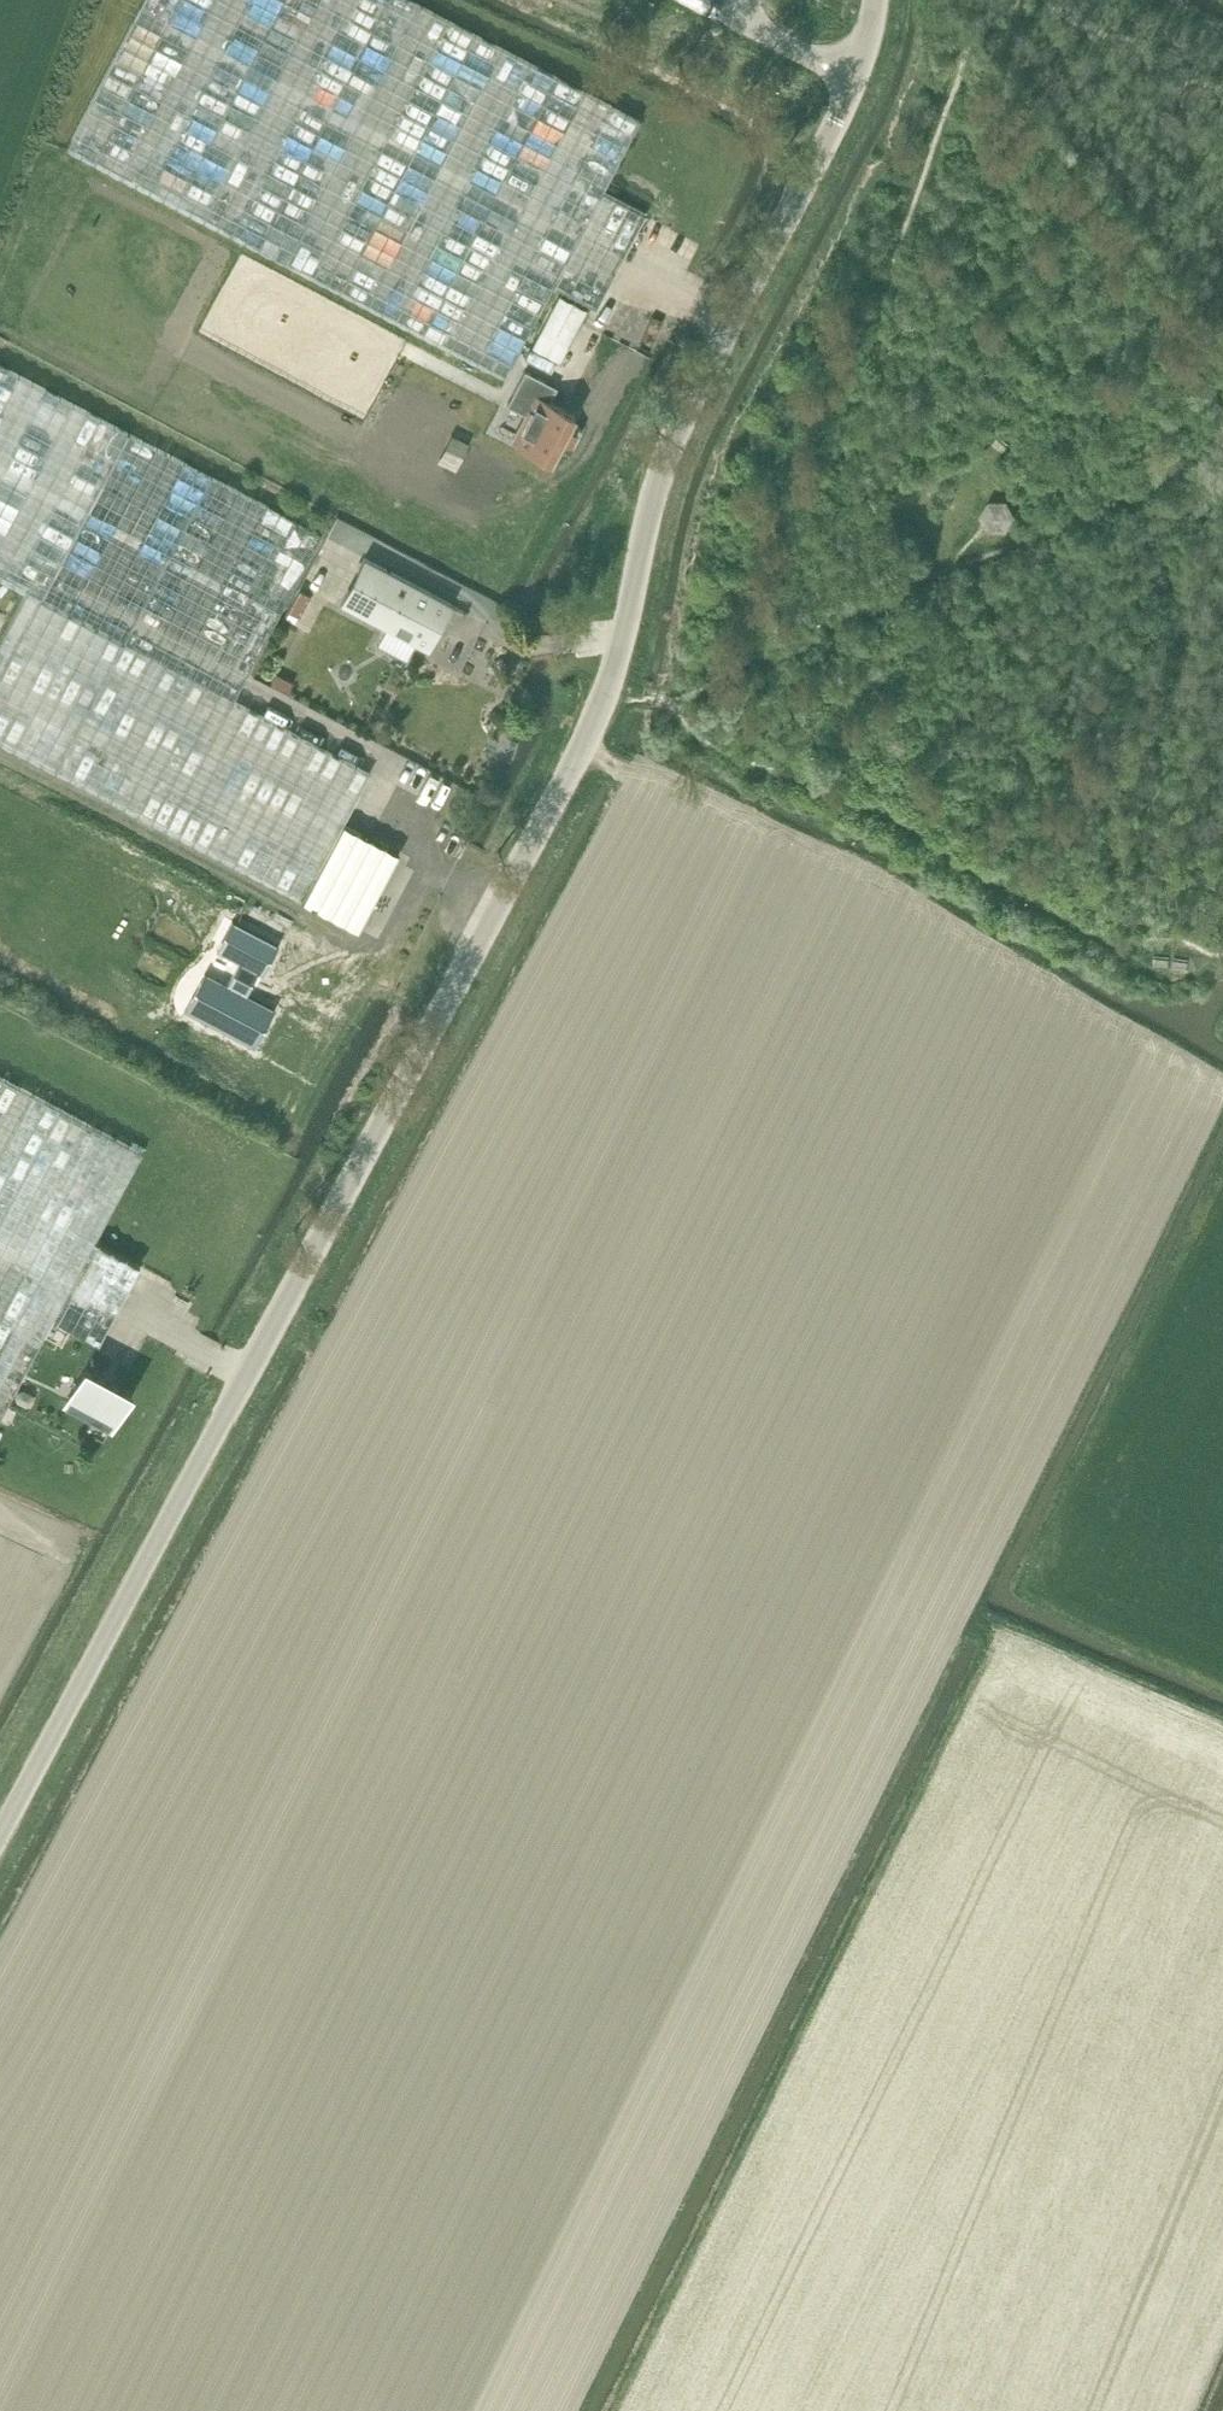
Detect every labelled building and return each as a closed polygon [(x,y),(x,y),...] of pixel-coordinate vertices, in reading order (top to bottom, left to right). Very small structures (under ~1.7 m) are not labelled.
[(65,147),(504,377),(553,283),(595,305),(645,211),(603,189),(639,119),(420,4),(411,0),(142,0),(65,147)] [(28,591),(0,643),(0,740),(302,899),(357,929),(397,852),(340,823),(369,771),(290,729),(232,701),(260,649),(297,577),(321,534),(138,437),(0,364),(0,576),(28,591)] [(526,413),(512,440),(549,460),(561,438),(571,443),(577,431),(567,426),(574,413),(538,394),(545,380),(525,369),(507,403),(526,413)] [(463,461),(477,428),(458,420),(444,453),(463,461)] [(1011,488),(985,500),(998,528),(1024,515),(1011,488)] [(428,647),(452,603),(364,556),(341,601),(428,647)] [(279,944),(232,919),(230,922),(242,928),(228,954),(240,960),(227,984),(204,972),(184,1009),(254,1046),(275,1007),(246,992),(257,971),(263,974),(279,944)] [(53,1316),(98,1340),(140,1263),(95,1239),(142,1151),(0,1075),(0,1416),(53,1316)] [(85,1366),(64,1404),(111,1429),(132,1391),(85,1366)] [(18,1390),(15,1395),(17,1401),(26,1406),(32,1404),(34,1399),(32,1394),(23,1389),(18,1390)]
